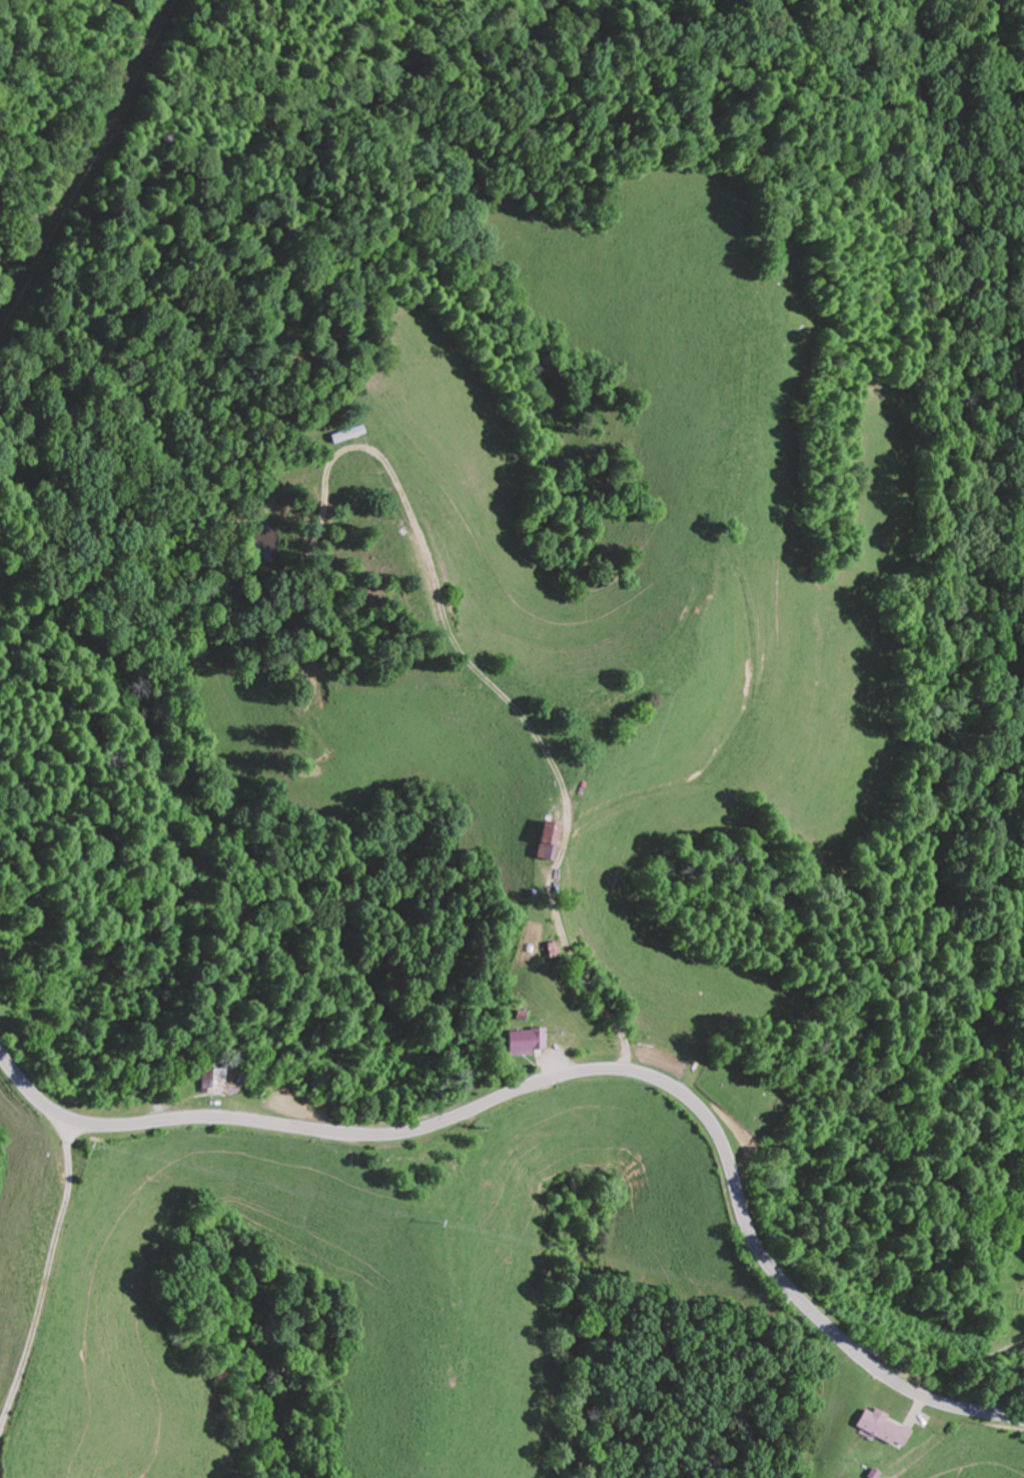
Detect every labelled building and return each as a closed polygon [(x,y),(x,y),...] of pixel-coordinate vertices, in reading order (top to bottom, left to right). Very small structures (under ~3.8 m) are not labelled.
[(549,862),(558,825),(540,821),(531,858),(549,862)] [(542,1029),(506,1029),(506,1054),(542,1054),(542,1029)] [(194,1069),(194,1093),(218,1093),(218,1069),(194,1069)] [(852,1427),(896,1450),(906,1431),(861,1408),(852,1427)]
